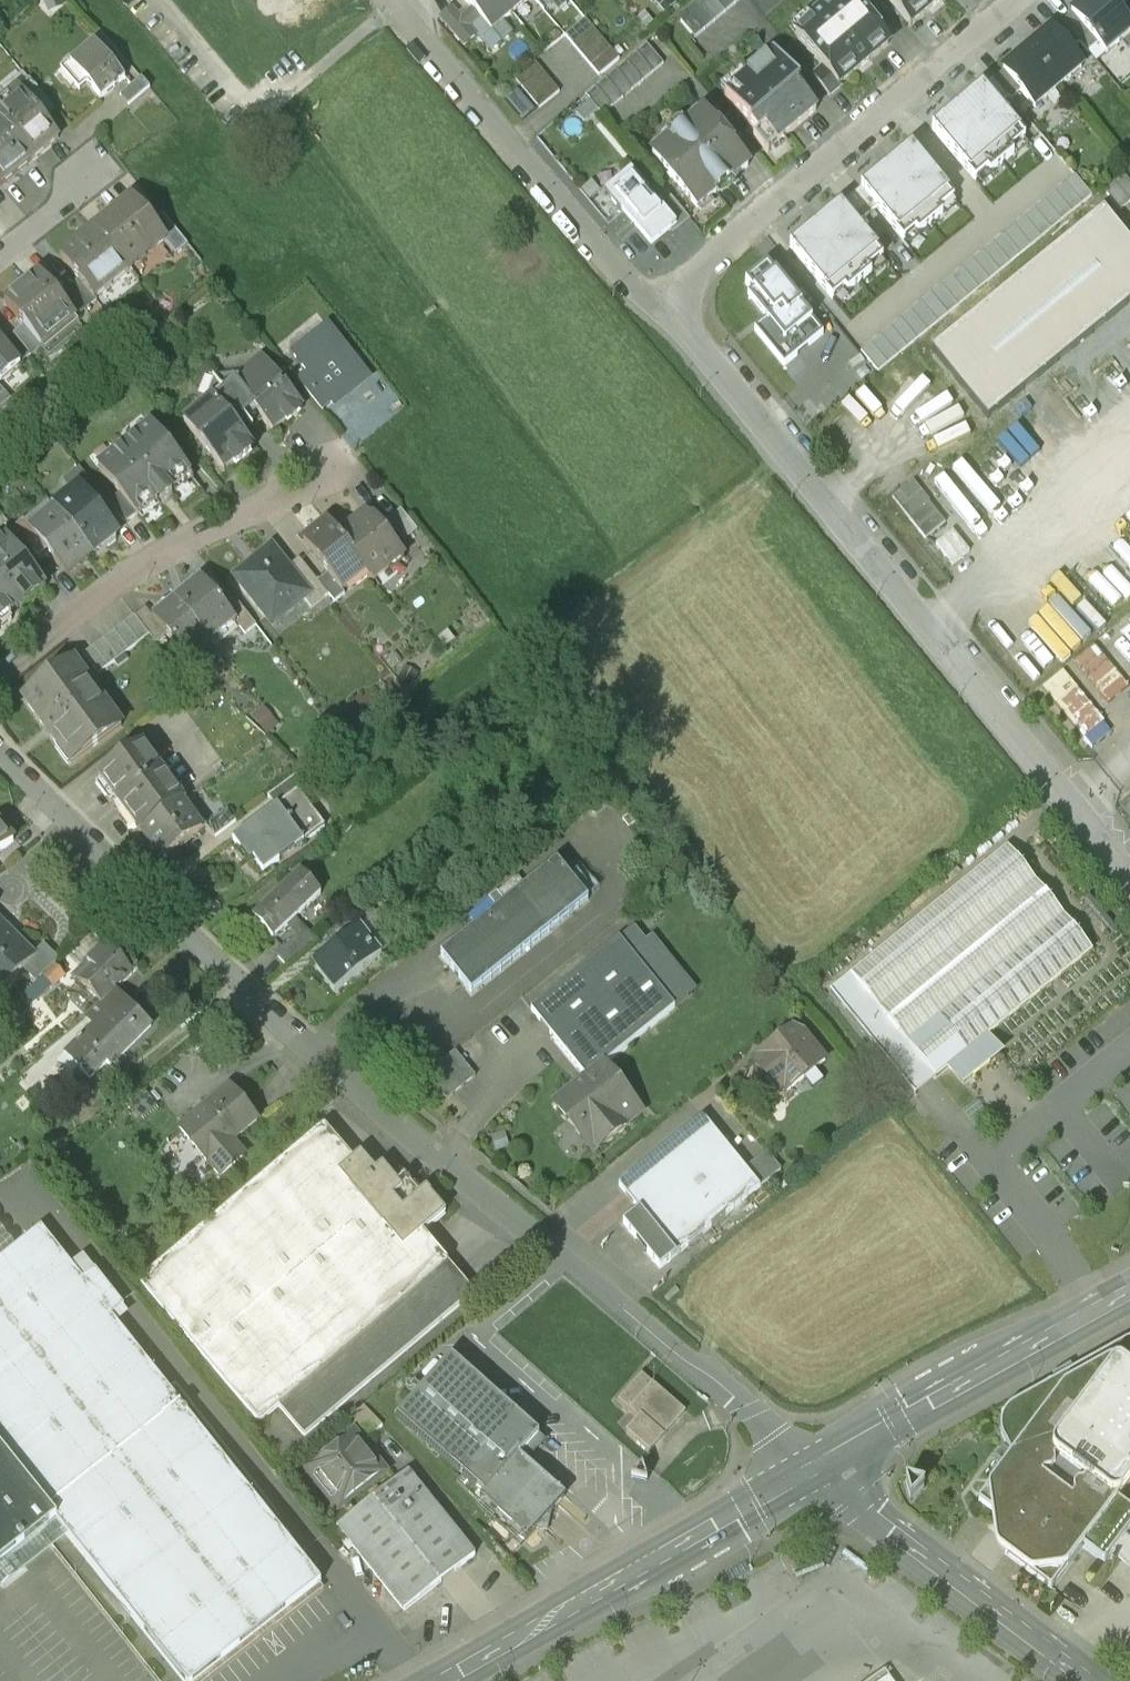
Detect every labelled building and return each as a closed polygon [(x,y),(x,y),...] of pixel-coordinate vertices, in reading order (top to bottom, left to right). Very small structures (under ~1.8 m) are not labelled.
[(500,0),(464,0),(491,31),(511,13),(500,0)] [(511,13),(527,0),(500,0),(511,13)] [(715,21),(698,0),(687,9),(704,29),(715,21)] [(715,0),(698,0),(715,21),(725,12),(715,0)] [(732,0),(715,0),(725,12),(735,4),(732,0)] [(795,34),(806,48),(806,51),(811,57),(814,58),(822,67),(837,86),(838,85),(858,69),(857,69),(869,59),(869,60),(889,43),(866,15),(866,12),(861,6),(858,6),(853,0),(836,0),(795,34)] [(909,26),(929,10),(929,9),(940,0),(887,0),(909,26)] [(1107,0),(1086,0),(1071,12),(1072,13),(1098,44),(1106,53),(1129,32),(1129,27),(1107,0)] [(1116,10),(1127,0),(1108,0),(1116,10)] [(451,9),(440,19),(464,46),(475,36),(451,9)] [(704,29),(687,9),(677,17),(694,37),(704,29)] [(1098,44),(1072,13),(1062,22),(1087,52),(1098,44)] [(585,18),(565,35),(573,45),(593,28),(585,18)] [(1078,42),(1061,22),(1051,31),(1068,51),(1078,42)] [(593,28),(573,45),(582,55),(602,38),(593,28)] [(1050,30),(1026,50),(1058,87),(1082,67),(1068,51),(1051,31),(1050,30)] [(602,38),(582,55),(590,65),(611,48),(602,38)] [(663,64),(646,43),(636,52),(653,72),(663,64)] [(124,80),(94,44),(70,65),(101,100),(124,80)] [(611,48),(590,65),(599,76),(619,59),(611,48)] [(1058,87),(1026,50),(1003,70),(1020,91),(1034,107),(1058,87)] [(653,72),(636,52),(626,60),(643,81),(653,72)] [(774,52),(724,94),(757,133),(754,134),(753,135),(767,152),(769,151),(768,150),(770,148),(816,110),(803,94),(796,86),(800,84),(774,52)] [(534,60),(514,78),(522,88),(542,71),(534,60)] [(643,81),(626,60),(616,69),(633,89),(643,81)] [(837,86),(822,67),(812,76),(829,96),(840,87),(838,85),(837,86)] [(633,89),(616,69),(605,77),(622,98),(633,89)] [(1020,91),(1003,70),(993,79),(1008,96),(1010,99),(1020,91)] [(542,71),(522,88),(530,98),(551,81),(542,71)] [(622,98),(605,77),(595,86),(612,106),(622,98)] [(141,78),(119,97),(129,108),(151,89),(141,78)] [(1008,96),(993,79),(992,78),(982,86),(997,105),(1008,96)] [(551,81),(530,98),(539,108),(559,91),(551,81)] [(612,106),(595,86),(585,94),(602,114),(612,106)] [(982,86),(932,129),(975,180),(987,169),(990,173),(1014,152),(1011,149),(1025,137),(997,105),(982,86)] [(54,111),(35,88),(25,96),(44,119),(54,111)] [(14,105),(9,99),(0,106),(0,122),(31,160),(59,138),(44,119),(25,96),(14,105)] [(703,111),(652,154),(697,208),(748,166),(703,111)] [(31,160),(0,122),(0,185),(31,160)] [(861,188),(876,207),(903,240),(915,230),(918,233),(943,213),(940,210),(953,198),(911,146),(861,188)] [(678,226),(633,176),(609,197),(653,247),(678,226)] [(840,205),(855,224),(876,207),(861,188),(840,205)] [(133,200),(104,223),(101,222),(95,228),(95,231),(128,272),(165,242),(166,241),(153,224),(133,200)] [(840,205),(790,247),(832,298),(844,288),(847,292),(872,272),(868,268),(882,257),(855,224),(840,205)] [(1103,210),(931,350),(987,419),(1129,303),(1129,243),(1103,210)] [(188,246),(163,215),(153,224),(166,241),(165,242),(176,256),(188,246)] [(95,231),(60,259),(78,281),(94,300),(95,299),(128,272),(95,231)] [(823,335),(767,266),(746,284),(754,294),(748,299),(766,321),(754,331),(784,367),(823,335)] [(58,298),(39,275),(5,304),(23,327),(41,348),(76,319),(58,298)] [(94,300),(78,281),(68,290),(85,310),(96,301),(95,299),(94,300)] [(85,310),(68,290),(58,298),(76,319),(86,311),(85,310)] [(41,348),(23,327),(13,335),(30,356),(41,348)] [(367,376),(328,328),(294,355),(307,371),(332,402),(333,403),(367,376)] [(0,341),(0,382),(20,366),(0,341)] [(262,358),(237,379),(234,376),(214,379),(251,425),(261,417),(272,430),(284,420),(287,424),(300,413),(297,410),(301,407),(280,382),(281,381),(262,358)] [(332,402),(307,371),(296,379),(321,411),(332,402)] [(251,425),(214,379),(206,398),(209,401),(184,422),(203,445),(223,470),(233,462),(236,466),(252,453),(249,449),(252,447),(241,433),(251,425)] [(185,446),(152,405),(122,430),(131,441),(150,425),(175,455),(185,446)] [(131,441),(98,467),(119,494),(136,514),(137,515),(158,498),(161,503),(172,494),(169,490),(189,473),(175,455),(150,425),(131,441)] [(104,498),(79,468),(62,481),(73,494),(79,489),(93,506),(104,498)] [(93,506),(79,489),(73,494),(55,508),(57,512),(91,553),(102,544),(103,546),(109,547),(116,541),(117,535),(93,506)] [(136,514),(119,494),(108,503),(125,523),(136,514)] [(401,510),(387,521),(403,541),(417,530),(401,510)] [(91,553),(57,512),(33,532),(67,573),(91,553)] [(377,529),(366,515),(339,536),(338,537),(366,571),(366,572),(373,581),(389,568),(387,565),(401,554),(379,527),(377,529)] [(328,523),(303,542),(328,573),(342,591),(353,582),(351,579),(362,570),(364,573),(366,572),(366,571),(338,537),(339,536),(328,523)] [(37,558),(16,532),(5,540),(27,567),(37,558)] [(5,540),(0,544),(0,584),(19,607),(19,608),(44,588),(27,567),(5,540)] [(272,545),(233,576),(272,625),(304,599),(310,593),(290,568),(290,569),(272,545)] [(328,595),(300,560),(290,568),(310,593),(304,599),(311,608),(328,595)] [(342,591),(328,573),(318,581),(328,595),(334,602),(344,594),(342,591)] [(219,602),(200,579),(187,589),(186,590),(187,591),(175,601),(207,640),(217,631),(219,632),(223,632),(235,622),(219,602)] [(0,584),(0,619),(8,613),(9,614),(19,607),(0,584)] [(255,625),(230,594),(219,602),(235,622),(236,622),(245,633),(255,625)] [(175,601),(174,599),(164,607),(164,606),(159,605),(154,609),(153,614),(154,615),(152,616),(152,617),(166,634),(188,662),(210,644),(207,640),(175,601)] [(145,607),(134,616),(156,642),(166,634),(152,617),(152,616),(145,607)] [(134,616),(124,623),(139,643),(149,635),(134,616)] [(139,643),(124,623),(114,631),(128,650),(139,643)] [(128,650),(114,631),(104,639),(118,658),(128,650)] [(118,658),(104,639),(94,646),(108,666),(118,658)] [(108,666),(94,646),(83,654),(98,674),(108,666)] [(74,661),(54,676),(57,681),(45,690),(42,685),(23,698),(71,763),(121,726),(74,661)] [(141,744),(99,776),(140,831),(141,830),(181,801),(182,800),(141,744)] [(300,773),(273,793),(281,803),(298,791),(299,792),(309,785),(300,773)] [(281,803),(242,832),(257,854),(253,857),(263,872),(324,827),(299,792),(298,791),(281,803)] [(181,801),(141,830),(162,859),(202,830),(181,801)] [(228,809),(206,825),(214,836),(236,821),(228,809)] [(13,839),(0,823),(0,849),(13,839)] [(1007,848),(829,993),(914,1097),(949,1069),(963,1086),(973,1078),(974,1079),(990,1066),(989,1065),(999,1057),(985,1040),(1092,953),(1007,848)] [(557,862),(441,956),(472,995),(588,901),(557,862)] [(301,873),(253,919),(272,938),(321,893),(301,873)] [(367,903),(330,932),(338,942),(353,931),(354,931),(376,914),(367,903)] [(3,989),(23,968),(35,955),(34,954),(33,955),(1,923),(2,922),(0,920),(0,986),(3,989)] [(305,928),(276,954),(287,966),(318,941),(305,928)] [(91,930),(67,953),(81,967),(86,963),(105,944),(91,930)] [(338,942),(312,963),(334,992),(376,959),(354,931),(353,931),(338,942)] [(619,940),(531,1010),(586,1079),(603,1065),(604,1066),(675,1009),(619,940)] [(43,944),(34,954),(35,955),(23,968),(36,980),(58,959),(43,944)] [(105,944),(86,963),(91,968),(80,982),(101,1003),(114,990),(137,967),(125,954),(119,959),(105,944)] [(56,966),(27,989),(37,999),(64,976),(56,966)] [(150,1025),(114,990),(101,1003),(98,1007),(107,1016),(68,1055),(74,1062),(89,1077),(117,1049),(122,1054),(150,1025)] [(74,1030),(17,1076),(42,1099),(72,1069),(69,1066),(74,1062),(68,1055),(107,1016),(98,1007),(74,1030)] [(825,1063),(797,1029),(753,1064),(778,1095),(784,1090),(787,1094),(804,1080),(806,1083),(811,1083),(815,1080),(816,1075),(814,1072),(825,1063)] [(455,1052),(421,1079),(447,1099),(475,1077),(455,1052)] [(586,1079),(554,1106),(593,1153),(642,1114),(604,1066),(603,1065),(586,1079)] [(229,1086),(179,1129),(220,1177),(238,1162),(225,1147),(257,1120),(229,1086)] [(745,1170),(703,1118),(619,1186),(651,1226),(642,1233),(643,1233),(642,1237),(651,1247),(654,1248),(655,1248),(663,1241),(676,1256),(760,1189),(745,1170)] [(323,1126),(141,1279),(141,1280),(140,1280),(141,1281),(140,1282),(258,1421),(259,1422),(260,1421),(280,1405),(448,1263),(447,1263),(448,1262),(423,1232),(446,1213),(430,1195),(431,1194),(426,1188),(419,1194),(404,1177),(397,1183),(382,1165),(375,1171),(360,1154),(353,1160),(324,1126),(323,1126)] [(780,1172),(766,1154),(745,1170),(760,1189),(780,1172)] [(0,1261),(0,1449),(57,1521),(183,1680),(198,1680),(321,1584),(112,1318),(124,1308),(95,1272),(83,1281),(41,1228),(0,1261)] [(448,1263),(280,1405),(303,1432),(470,1290),(448,1263)] [(1127,1342),(1013,1405),(1004,1412),(1001,1420),(1000,1430),(1002,1441),(1011,1455),(978,1501),(990,1510),(996,1548),(1047,1587),(1050,1588),(1053,1587),(1083,1546),(1102,1561),(1105,1561),(1129,1528),(1129,1509),(1116,1498),(1129,1481),(1129,1341),(1127,1342)] [(564,1497),(519,1456),(539,1434),(451,1356),(397,1416),(484,1494),(480,1498),(526,1540),(564,1497)] [(684,1412),(641,1374),(618,1400),(639,1418),(626,1432),(649,1452),(684,1412)] [(363,1406),(345,1421),(355,1432),(355,1433),(363,1427),(369,1436),(382,1425),(363,1406)] [(355,1432),(335,1447),(321,1458),(321,1459),(312,1466),(311,1470),(311,1474),(312,1478),(315,1481),(318,1483),(323,1483),(326,1482),(344,1504),(386,1471),(355,1433),(355,1432)] [(57,1521),(0,1449),(0,1565),(57,1521)] [(408,1472),(337,1527),(404,1612),(475,1556),(408,1472)] [(884,1670),(869,1680),(892,1680),(884,1670)]
